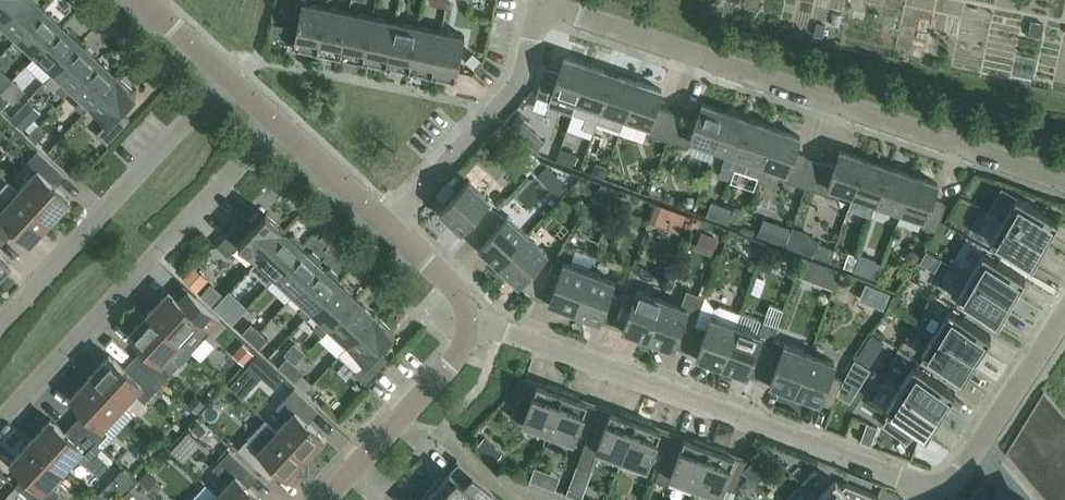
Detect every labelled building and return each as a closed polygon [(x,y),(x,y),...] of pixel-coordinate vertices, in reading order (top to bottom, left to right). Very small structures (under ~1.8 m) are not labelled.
[(0,19),(0,20),(17,36),(43,8),(34,0),(17,0),(0,19)] [(17,0),(0,0),(0,19),(17,0)] [(316,50),(325,7),(301,2),(292,45),(316,50)] [(339,55),(348,12),(325,7),(316,50),(339,55)] [(62,25),(43,8),(17,36),(36,53),(62,25)] [(362,59),(371,17),(348,12),(339,55),(362,59)] [(385,64),(394,21),(371,17),(362,59),(385,64)] [(408,69),(417,26),(394,21),(385,64),(408,69)] [(80,42),(62,25),(36,53),(54,70),(80,42)] [(417,26),(408,69),(431,74),(440,31),(417,26)] [(464,36),(440,31),(431,74),(455,79),(464,36)] [(72,87),(98,59),(80,42),(54,70),(64,80),(57,88),(65,95),(72,87)] [(474,69),(481,61),(472,53),(464,61),(474,69)] [(576,100),(588,65),(563,56),(558,72),(545,68),(535,95),(561,104),(564,96),(576,100)] [(98,59),(72,87),(82,97),(74,105),(82,113),(89,105),(117,75),(116,74),(116,75),(116,76),(98,59)] [(612,73),(588,65),(576,100),(572,113),(584,117),(581,127),(593,131),(596,121),(612,73)] [(636,81),(612,73),(596,121),(620,129),(624,117),(636,81)] [(117,75),(89,105),(107,121),(96,133),(107,144),(126,123),(116,114),(136,92),(117,75)] [(645,133),(660,138),(669,110),(656,105),(661,90),(636,81),(624,117),(648,125),(645,133)] [(1,109),(10,100),(1,91),(0,92),(0,108),(1,109)] [(691,139),(714,147),(726,112),(701,103),(696,119),(683,115),(673,143),(688,147),(691,139)] [(30,123),(33,120),(20,106),(9,118),(22,131),(30,123)] [(669,110),(660,138),(673,143),(683,115),(669,110)] [(726,112),(714,147),(726,151),(722,164),(734,168),(750,120),(726,112)] [(518,132),(528,121),(520,113),(509,124),(518,132)] [(750,120),(734,168),(758,176),(762,164),(774,128),(750,120)] [(37,125),(28,135),(36,143),(45,133),(37,125)] [(798,185),(807,157),(794,152),(799,137),(774,128),(762,164),(786,172),(783,180),(798,185)] [(556,162),(573,168),(578,153),(561,147),(556,162)] [(17,190),(50,221),(70,199),(52,182),(61,172),(37,150),(27,160),(37,169),(17,190)] [(852,194),(864,159),(840,150),(834,166),(821,162),(811,189),(838,198),(840,190),(852,194)] [(807,157),(798,185),(811,189),(821,162),(807,157)] [(864,159),(852,194),(876,202),(888,167),(864,159)] [(607,167),(595,163),(591,175),(603,179),(607,167)] [(536,176),(545,185),(555,174),(546,165),(536,176)] [(888,167),(876,202),(901,210),(913,175),(888,167)] [(913,175),(901,210),(924,218),(921,227),(936,232),(946,204),(932,199),(937,184),(913,175)] [(470,237),(495,210),(498,207),(468,180),(439,212),(452,224),(453,222),(470,237)] [(2,236),(12,225),(30,242),(50,221),(17,190),(8,182),(0,190),(0,234),(2,236)] [(1002,219),(1045,243),(1058,219),(1057,219),(1015,196),(1002,219)] [(717,220),(721,205),(711,201),(706,215),(717,220)] [(661,226),(667,208),(656,204),(649,222),(661,226)] [(733,209),(721,205),(717,220),(727,224),(733,209)] [(497,266),(527,233),(507,215),(504,218),(495,210),(470,237),(486,252),(485,254),(497,266)] [(239,243),(257,260),(284,230),(265,212),(246,234),(236,225),(217,245),(228,256),(239,243)] [(1045,243),(1002,219),(989,242),(1030,265),(1030,266),(1031,267),(1045,243)] [(785,246),(791,228),(775,223),(769,240),(785,246)] [(284,230),(257,260),(258,261),(258,260),(258,259),(267,268),(259,276),(268,284),(276,276),(301,248),(300,246),(301,245),(301,241),(294,235),(290,235),(289,236),(284,231),(285,231),(284,230)] [(701,232),(697,242),(714,248),(718,238),(701,232)] [(527,233),(497,266),(509,277),(511,275),(531,294),(530,296),(531,296),(547,269),(538,261),(546,252),(527,233)] [(813,255),(830,261),(834,248),(818,243),(813,255)] [(301,248),(276,276),(294,292),(320,265),(318,263),(319,262),(319,258),(312,252),(308,252),(307,253),(301,248)] [(908,251),(905,255),(905,259),(908,263),(913,263),(917,260),(919,256),(917,252),(913,250),(908,251)] [(853,270),(858,256),(848,252),(843,266),(853,270)] [(11,263),(0,253),(0,275),(11,263)] [(969,276),(1011,301),(1025,278),(1024,277),(1023,278),(983,253),(969,276)] [(808,273),(813,260),(803,257),(798,269),(808,273)] [(877,279),(882,265),(872,261),(867,275),(877,279)] [(559,274),(547,269),(531,296),(532,294),(558,304),(557,306),(573,312),(588,271),(563,262),(559,274)] [(312,309),(338,281),(336,280),(337,279),(337,275),(330,269),(326,269),(325,270),(320,265),(294,292),(305,303),(297,311),(305,317),(312,309)] [(194,266),(184,276),(183,278),(197,292),(209,280),(194,266)] [(588,271),(573,312),(588,318),(589,315),(610,323),(620,296),(609,292),(613,280),(588,271)] [(1011,301),(969,276),(956,299),(996,323),(996,324),(997,324),(1011,301)] [(322,335),(330,326),(356,298),(338,281),(312,309),(321,318),(313,327),(322,335)] [(620,296),(610,323),(632,331),(631,333),(646,339),(662,298),(637,289),(634,297),(622,292),(621,297),(620,296)] [(662,298),(646,339),(662,345),(663,343),(684,350),(694,324),(704,296),(686,289),(680,305),(662,298)] [(168,290),(148,312),(181,342),(180,342),(190,351),(220,319),(192,294),(183,304),(168,290)] [(213,307),(223,316),(231,308),(220,298),(213,307)] [(356,298),(330,326),(348,343),(347,343),(348,344),(375,314),(374,313),(374,314),(374,315),(356,298)] [(763,321),(764,321),(777,326),(783,310),(769,305),(763,321)] [(694,324),(684,350),(705,358),(704,361),(720,367),(735,325),(740,313),(719,306),(714,308),(711,316),(710,316),(706,328),(694,324)] [(935,332),(976,358),(991,335),(989,334),(989,335),(949,310),(935,332)] [(137,361),(161,383),(178,365),(168,356),(180,342),(181,342),(148,312),(128,333),(147,350),(137,361)] [(375,314),(348,344),(339,354),(356,370),(354,373),(365,383),(384,362),(374,353),(394,332),(375,314)] [(259,330),(250,323),(241,333),(249,341),(259,330)] [(735,325),(720,367),(736,372),(737,370),(758,378),(772,339),(776,327),(765,323),(761,335),(735,325)] [(259,330),(249,341),(258,348),(267,338),(259,330)] [(976,358),(935,332),(921,354),(961,380),(960,381),(962,381),(976,358)] [(809,353),(772,339),(758,378),(779,386),(778,388),(794,394),(809,353)] [(254,353),(243,343),(233,353),(244,364),(254,353)] [(874,358),(860,349),(855,357),(869,366),(874,358)] [(809,353),(794,394),(809,399),(810,397),(832,405),(842,378),(830,374),(834,362),(809,353)] [(89,376),(121,406),(134,392),(144,401),(161,383),(137,361),(127,371),(109,354),(89,376)] [(273,388),(282,379),(257,355),(228,386),(241,398),(261,376),(273,388)] [(286,374),(295,364),(287,356),(277,366),(286,374)] [(294,382),(304,372),(295,364),(286,374),(294,382)] [(899,388),(940,415),(955,392),(954,391),(953,392),(914,366),(899,388)] [(78,425),(98,443),(108,432),(102,427),(121,406),(89,376),(69,397),(87,414),(78,425)] [(547,431),(563,390),(547,384),(546,386),(525,379),(526,376),(525,376),(524,380),(523,380),(500,404),(513,409),(510,417),(547,431)] [(276,430),(305,457),(323,437),(308,423),(319,411),(294,388),(276,407),(287,418),(276,430)] [(940,415),(899,388),(885,410),(924,436),(924,437),(925,438),(940,415)] [(587,436),(598,406),(577,398),(578,396),(563,390),(547,431),(573,440),(575,432),(587,436)] [(195,394),(186,403),(195,413),(204,404),(195,394)] [(621,458),(636,417),(620,411),(620,414),(598,406),(587,436),(576,465),(589,470),(597,449),(621,458)] [(636,417),(621,458),(646,467),(649,459),(660,464),(661,464),(672,433),(651,425),(652,423),(636,417)] [(102,447),(98,443),(78,425),(68,435),(50,418),(30,440),(62,470),(75,456),(85,465),(102,447)] [(196,421),(190,427),(199,437),(205,431),(196,421)] [(870,444),(876,427),(866,422),(860,440),(870,444)] [(718,426),(715,435),(734,442),(737,432),(718,426)] [(305,457),(276,430),(258,450),(246,439),(238,449),(257,467),(266,458),(286,477),(305,457)] [(695,485),(710,444),(694,438),(693,441),(672,433),(661,464),(660,464),(655,479),(668,484),(671,476),(695,485)] [(475,447),(485,455),(494,445),(484,437),(475,447)] [(62,470),(30,440),(10,461),(28,478),(19,488),(31,499),(52,499),(59,492),(50,483),(62,470)] [(710,444),(695,485),(732,499),(747,458),(746,457),(745,460),(724,452),(725,450),(710,444)] [(217,494),(223,499),(263,499),(244,482),(253,472),(229,450),(213,467),(228,482),(217,494)] [(494,494),(456,459),(458,461),(442,478),(440,476),(429,488),(442,499),(489,499),(494,494)] [(766,474),(753,461),(743,471),(756,484),(766,474)] [(576,465),(573,475),(588,481),(592,471),(589,470),(576,465)] [(104,499),(119,499),(136,482),(123,470),(99,496),(104,499)] [(146,471),(139,479),(156,495),(163,487),(146,471)] [(747,477),(737,486),(746,495),(756,486),(753,483),(747,477)] [(818,499),(872,499),(875,496),(842,483),(840,485),(835,480),(817,499),(818,499)] [(429,488),(418,499),(442,499),(429,488)]
